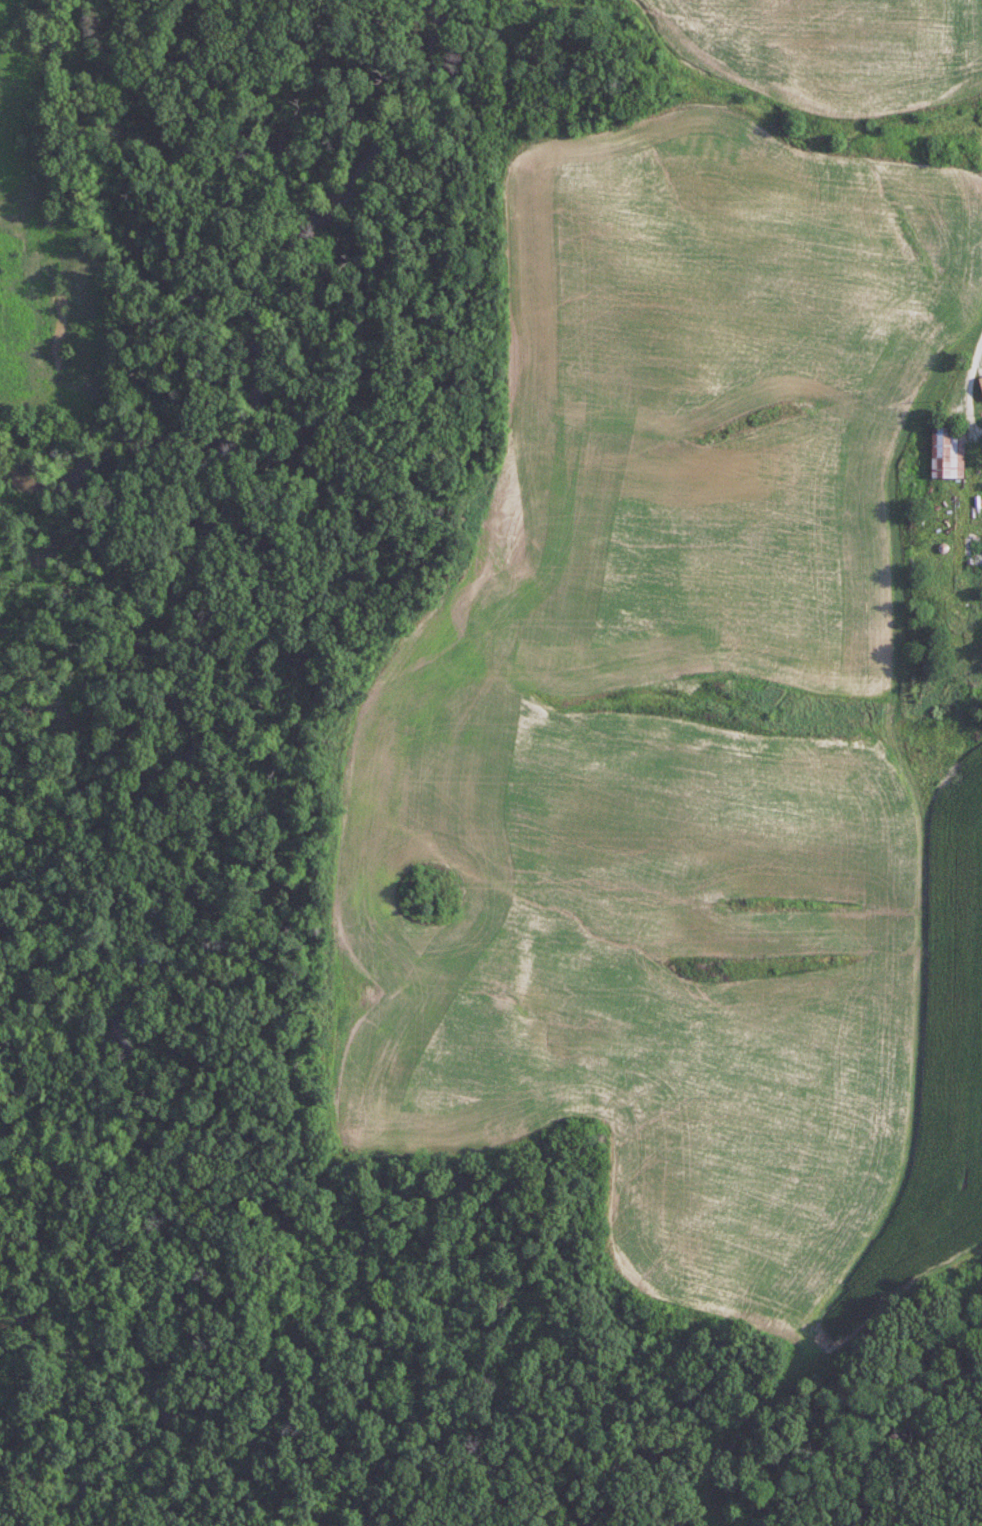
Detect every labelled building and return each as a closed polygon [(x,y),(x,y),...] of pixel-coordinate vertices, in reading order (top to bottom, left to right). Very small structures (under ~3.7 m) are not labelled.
[(964,427),(933,427),(933,479),(964,479),(964,427)] [(965,538),(966,565),(981,565),(981,538),(965,538)]
